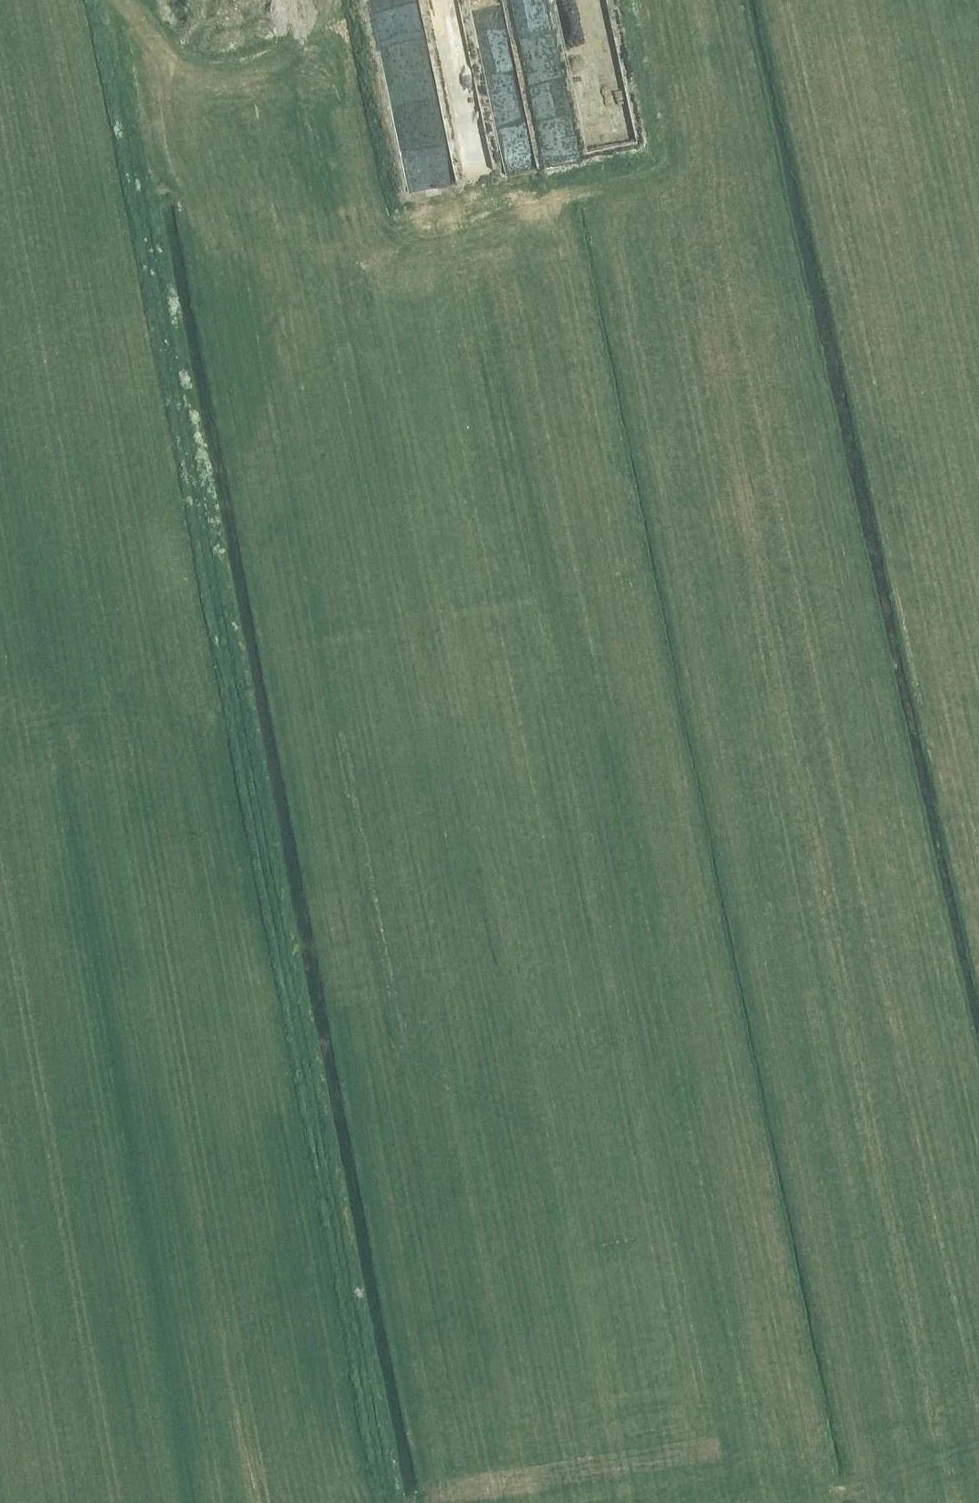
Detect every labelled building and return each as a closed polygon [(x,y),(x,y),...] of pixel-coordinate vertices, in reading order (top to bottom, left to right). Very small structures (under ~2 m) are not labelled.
[(504,0),(470,0),(481,55),(513,49),(504,0)]
